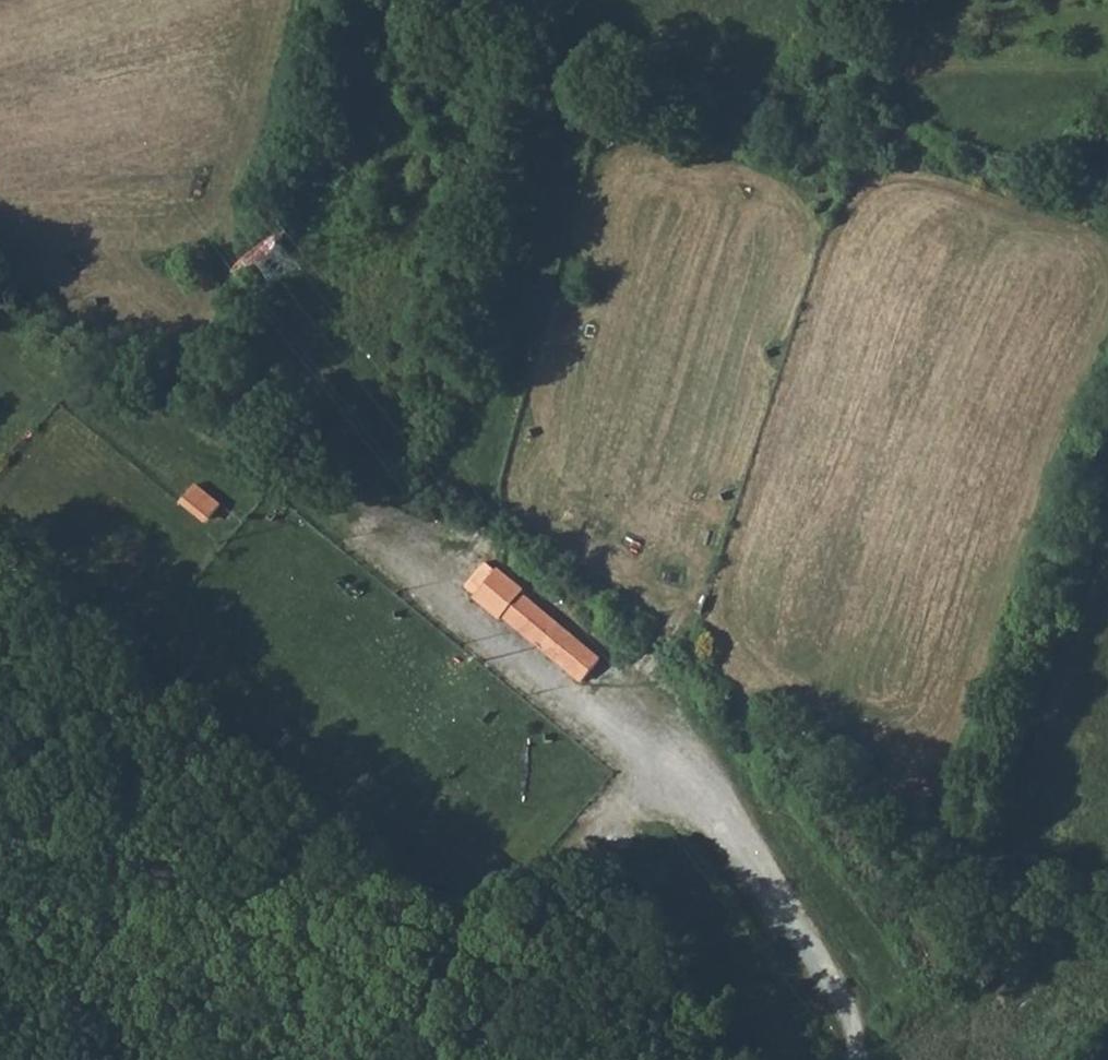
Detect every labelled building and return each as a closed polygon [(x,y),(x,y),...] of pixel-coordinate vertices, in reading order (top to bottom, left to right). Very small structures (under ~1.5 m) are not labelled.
[(193,485),(181,499),(206,520),(218,506),(193,485)] [(206,520),(181,499),(177,503),(203,524),(206,520)] [(595,655),(521,595),(524,589),(498,568),(475,595),(536,647),(575,679),(595,655)]
